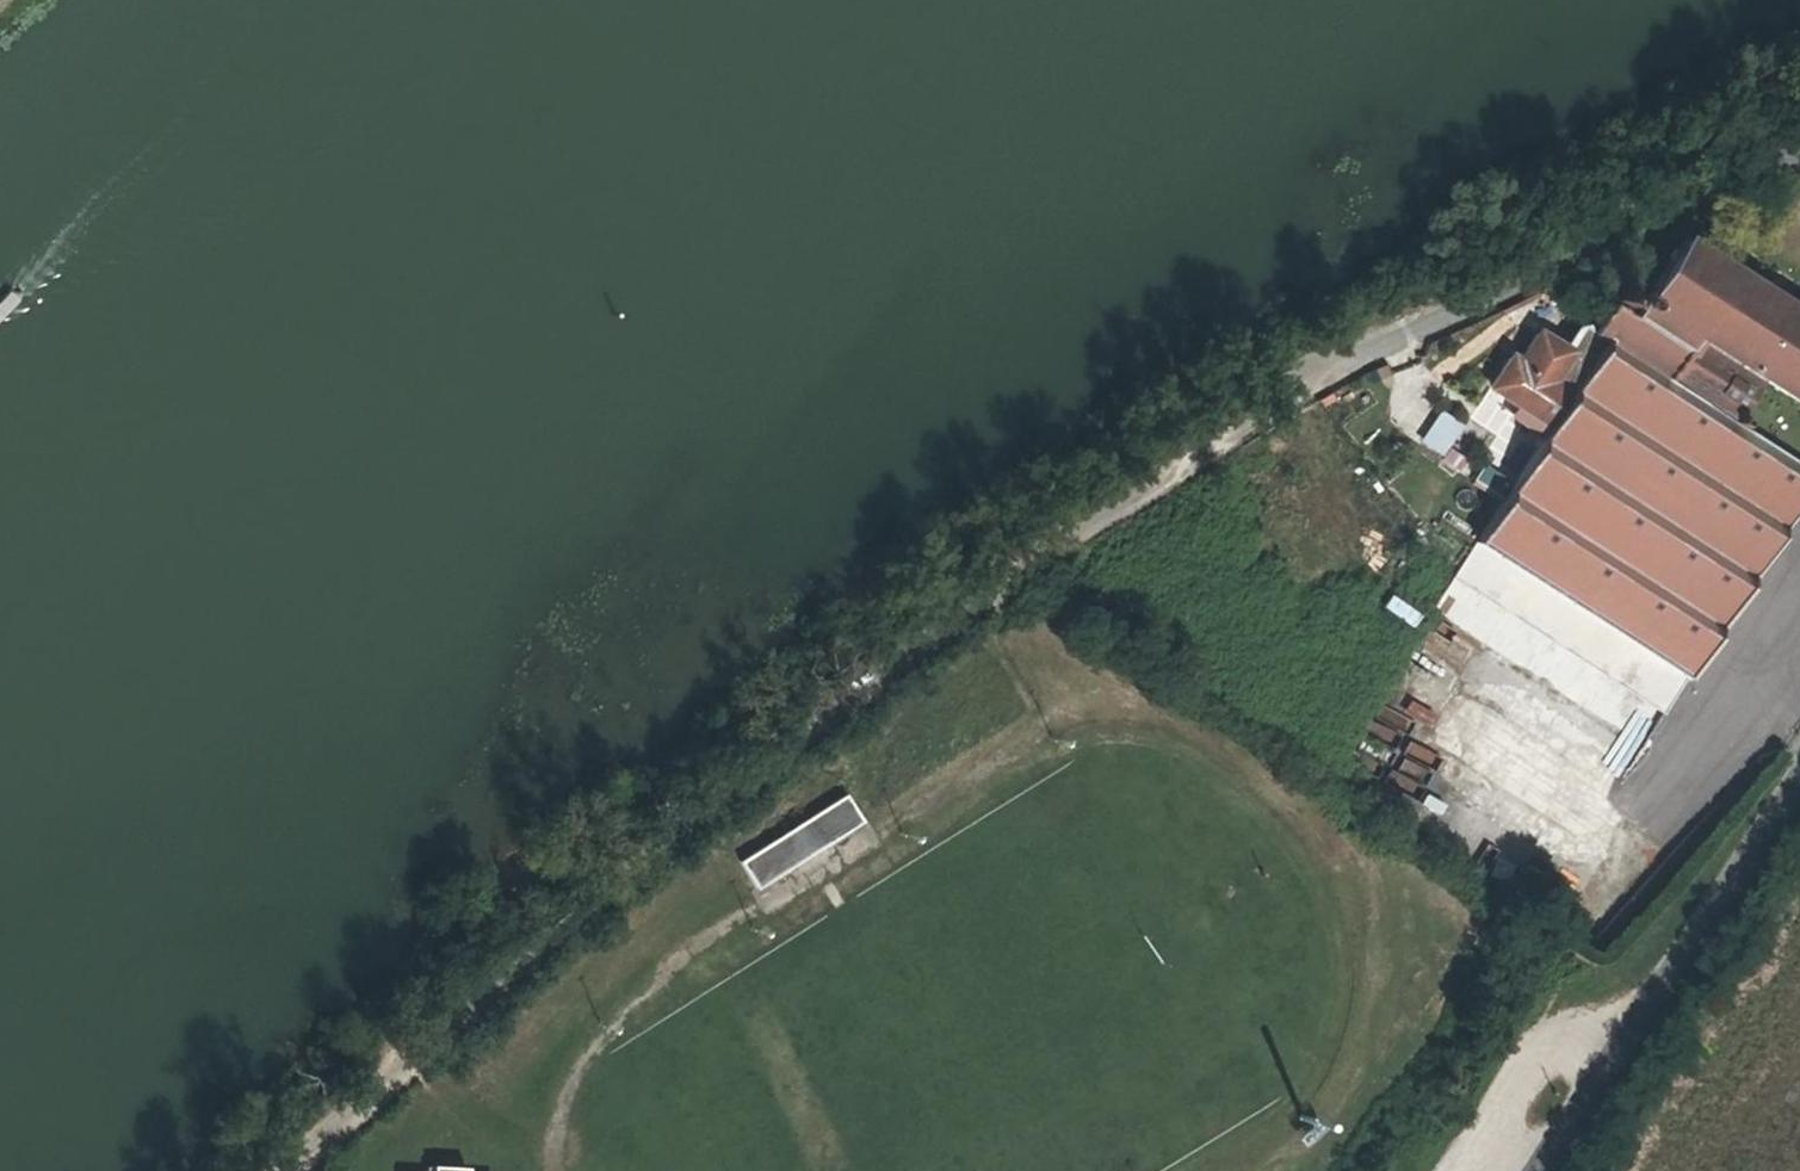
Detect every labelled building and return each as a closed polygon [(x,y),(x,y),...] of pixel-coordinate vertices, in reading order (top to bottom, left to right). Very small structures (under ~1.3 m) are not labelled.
[(1606,342),(1758,441),(1787,399),(1799,406),(1799,309),(1681,235),(1633,303),(1622,309),(1618,311),(1615,317),(1615,322),(1617,327),(1606,342)] [(1606,342),(1588,330),(1573,347),(1550,333),(1531,362),(1514,354),(1492,389),(1505,399),(1498,411),(1548,441),(1606,342)] [(1548,441),(1482,545),(1492,551),(1556,592),(1542,612),(1583,637),(1597,616),(1704,684),(1721,659),(1799,538),(1799,468),(1758,441),(1606,342),(1548,441)] [(1442,407),(1416,439),(1439,457),(1464,426),(1442,407)] [(1556,592),(1492,551),(1450,618),(1661,752),(1704,684),(1597,616),(1583,637),(1542,612),(1556,592)] [(1385,606),(1413,625),(1422,612),(1393,593),(1385,606)] [(863,827),(847,801),(744,868),(762,895),(863,827)]
